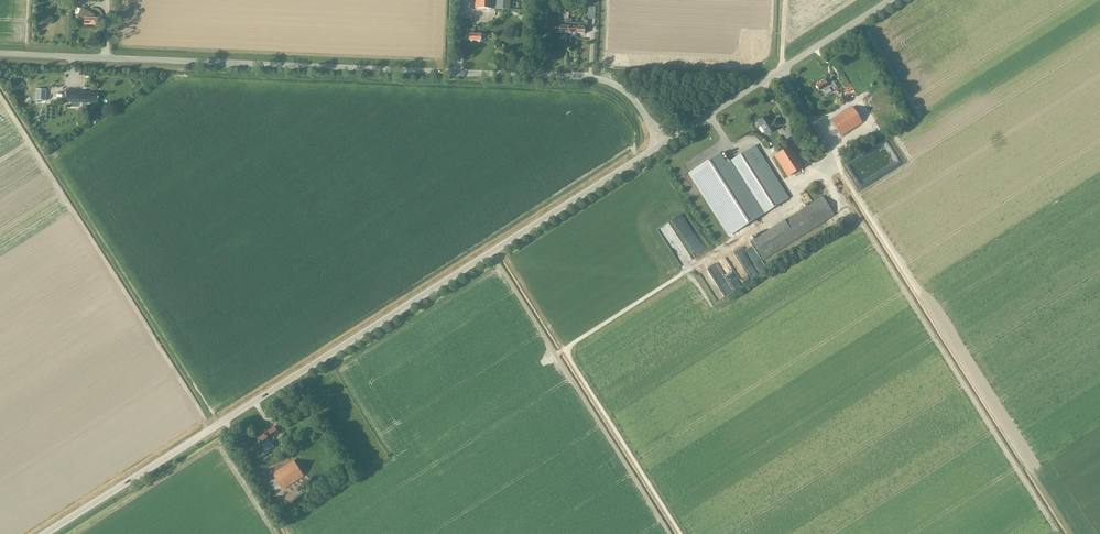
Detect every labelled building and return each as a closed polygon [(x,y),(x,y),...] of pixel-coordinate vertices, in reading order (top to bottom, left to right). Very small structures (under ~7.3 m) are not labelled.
[(494,0),(475,0),(475,8),(494,8),(494,0)] [(494,8),(510,9),(510,0),(494,0),(494,8)] [(95,25),(95,18),(95,14),(91,14),(91,18),(84,18),(83,25),(95,25)] [(551,32),(560,32),(560,26),(555,25),(555,18),(552,18),(552,22),(551,32)] [(568,33),(569,19),(566,18),(565,26),(560,26),(560,32),(568,33)] [(577,23),(571,22),(571,19),(569,19),(568,33),(576,33),(577,23)] [(576,33),(585,33),(585,27),(588,27),(588,22),(577,22),(577,23),(576,33)] [(481,34),(474,34),(474,29),(470,29),(470,28),(466,28),(466,38),(469,38),(469,40),(481,41),(481,34)] [(824,91),(832,87),(834,90),(838,88),(831,77),(825,81),(824,79),(815,85),(819,91),(822,89),(824,91)] [(131,79),(126,82),(130,90),(135,86),(131,79)] [(36,100),(45,101),(46,89),(36,89),(36,100)] [(71,91),(70,102),(92,103),(92,101),(97,101),(98,94),(90,93),(90,92),(71,91)] [(831,120),(841,136),(862,122),(852,107),(831,120)] [(766,116),(758,121),(759,122),(758,123),(760,126),(761,125),(766,135),(775,130),(774,129),(780,125),(776,118),(770,122),(766,116)] [(754,146),(726,163),(759,216),(787,198),(754,146)] [(788,176),(803,167),(790,146),(775,156),(788,176)] [(720,153),(689,173),(728,235),(759,216),(726,163),(720,153)] [(806,192),(801,195),(807,204),(811,201),(806,192)] [(751,241),(763,260),(834,215),(822,196),(751,241)] [(677,227),(692,255),(700,250),(699,248),(700,248),(682,214),(673,219),(677,227)] [(261,445),(268,440),(279,433),(274,426),(268,431),(269,432),(266,433),(257,439),(261,445)] [(283,489),(303,476),(294,461),(273,474),(283,489)]
